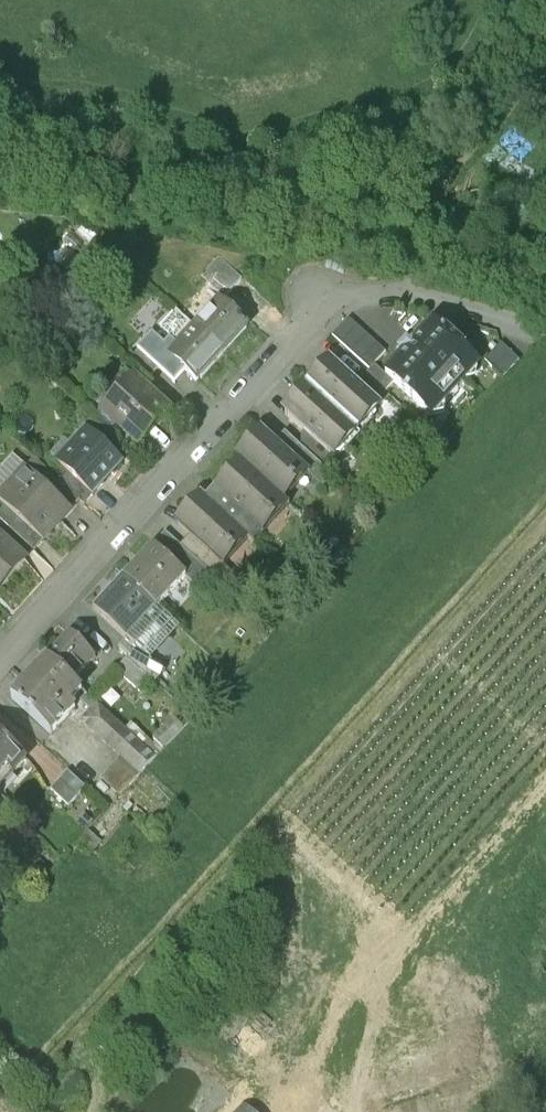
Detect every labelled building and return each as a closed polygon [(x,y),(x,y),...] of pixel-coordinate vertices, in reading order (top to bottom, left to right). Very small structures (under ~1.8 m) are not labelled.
[(79,263),(67,253),(56,267),(68,277),(79,263)] [(202,276),(224,297),(242,279),(219,258),(202,276)] [(9,273),(0,260),(0,280),(9,273)] [(194,328),(223,354),(248,326),(220,300),(194,328)] [(197,382),(223,354),(194,328),(177,313),(161,331),(170,339),(165,345),(152,334),(138,350),(138,351),(158,369),(175,384),(186,372),(197,382)] [(349,318),(332,335),(370,370),(374,365),(386,352),(349,318)] [(406,354),(386,375),(394,383),(425,412),(439,397),(444,402),(466,379),(460,373),(474,359),(434,322),(415,344),(406,336),(397,346),(406,354)] [(501,344),(484,362),(502,379),(519,361),(501,344)] [(149,378),(158,369),(138,351),(130,360),(149,378)] [(309,388),(355,430),(366,417),(367,418),(372,418),(376,413),(376,409),(375,408),(378,405),(379,404),(360,386),(333,362),(309,388)] [(369,377),(385,392),(394,383),(386,375),(374,365),(370,370),(366,374),(369,377)] [(369,377),(360,386),(379,404),(378,405),(380,407),(390,396),(385,392),(369,377)] [(102,411),(139,445),(170,412),(133,378),(102,411)] [(286,414),(312,438),(331,456),(332,455),(334,452),(335,453),(340,454),(345,448),(344,444),(343,443),(355,430),(309,388),(286,414)] [(68,472),(93,495),(121,464),(86,432),(72,448),(75,451),(61,466),(68,472)] [(244,465),(284,502),(309,475),(305,471),(306,469),(277,442),(266,432),(239,461),(244,465)] [(309,475),(323,488),(334,477),(324,468),(303,448),(285,432),(277,442),(306,469),(305,471),(309,475)] [(303,448),(324,468),(334,457),(332,455),(331,456),(312,438),(303,448)] [(71,512),(47,489),(14,458),(0,472),(0,503),(4,507),(43,542),(71,512)] [(250,540),(255,544),(290,507),(284,502),(244,465),(219,493),(224,497),(215,507),(250,540)] [(84,505),(93,495),(68,472),(59,482),(80,502),(84,505)] [(71,512),(80,502),(59,482),(56,479),(47,489),(71,512)] [(221,563),(226,566),(250,540),(215,507),(205,499),(179,526),(190,537),(220,564),(221,563)] [(34,552),(43,542),(4,507),(0,512),(0,520),(34,552)] [(24,561),(34,552),(0,520),(0,539),(24,561)] [(169,535),(157,548),(187,576),(186,577),(204,594),(217,580),(181,546),(169,535)] [(217,580),(228,591),(239,579),(226,566),(221,563),(220,564),(190,537),(181,546),(217,580)] [(26,562),(24,561),(0,539),(0,590),(26,562)] [(154,546),(125,578),(157,609),(186,577),(187,576),(157,548),(154,546)] [(124,577),(94,610),(128,642),(119,651),(128,659),(152,681),(155,684),(166,673),(164,671),(164,672),(149,658),(150,658),(148,656),(168,635),(149,618),(157,609),(125,578),(124,577)] [(48,662),(74,684),(96,659),(71,636),(48,662)] [(128,659),(116,671),(141,694),(152,681),(128,659)] [(48,662),(13,700),(51,736),(76,709),(70,705),(79,696),(82,692),(74,684),(48,662)] [(102,782),(121,798),(155,759),(82,692),(79,696),(80,700),(93,712),(83,721),(86,725),(123,759),(102,782)] [(26,761),(0,737),(0,790),(26,761)] [(67,773),(51,791),(69,807),(86,789),(67,773)]
